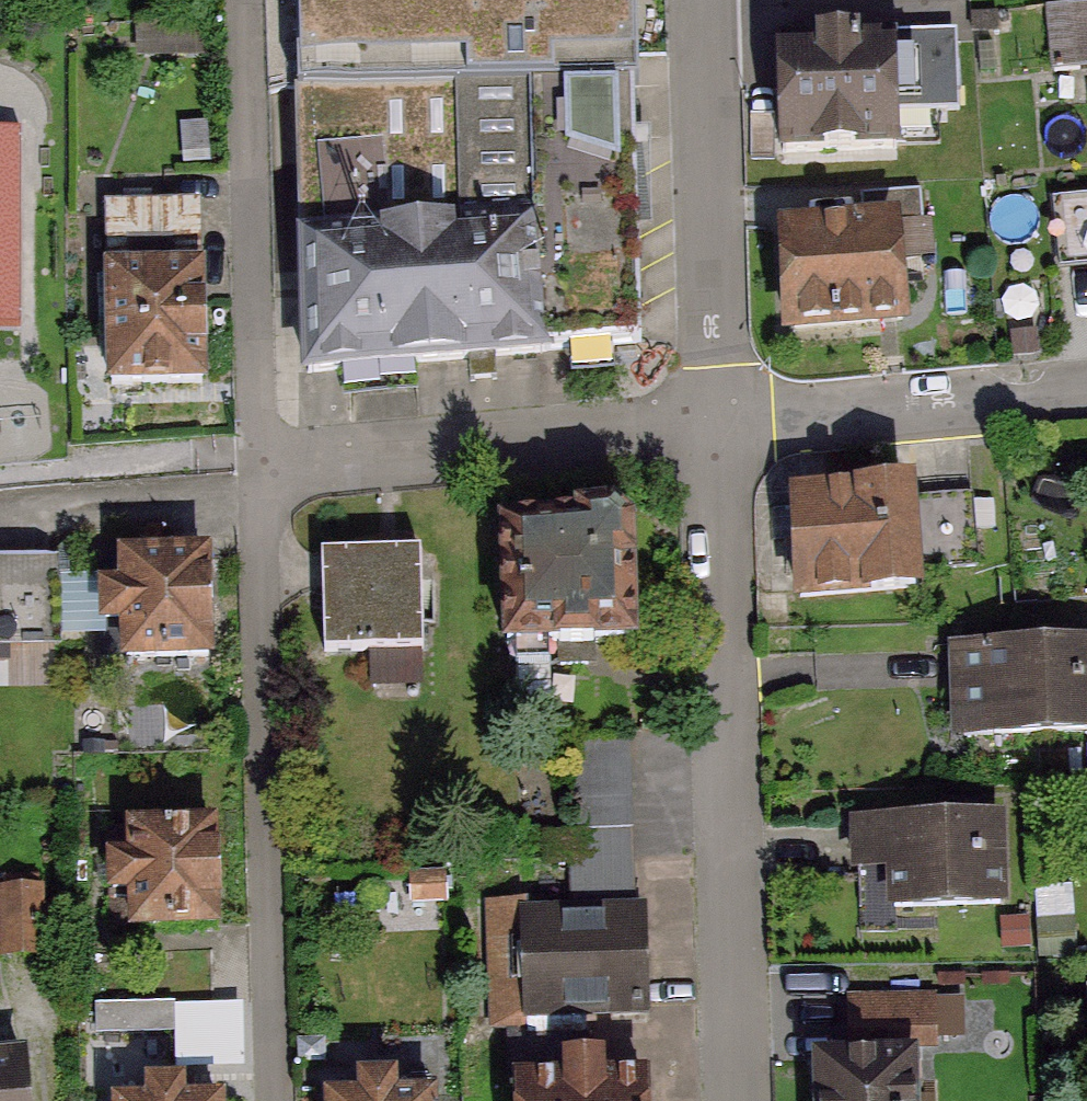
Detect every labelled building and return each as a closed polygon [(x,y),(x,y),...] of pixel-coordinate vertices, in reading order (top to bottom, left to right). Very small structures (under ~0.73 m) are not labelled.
[(289,405),(643,353),(638,0),(286,0),(289,405)] [(1059,12),(1065,83),(1086,81),(1086,10),(1059,12)] [(888,51),(775,59),(782,166),(895,159),(888,51)] [(199,203),(86,204),(88,402),(200,401),(199,203)] [(896,234),(788,240),(793,340),(902,334),(896,234)] [(966,490),(795,504),(803,602),(974,588),(966,490)] [(624,537),(491,545),(498,659),(631,651),(624,537)] [(417,556),(311,561),(316,658),(422,652),(417,556)] [(0,563),(0,659),(63,657),(60,562),(0,563)] [(200,562),(102,566),(106,662),(204,658),(200,562)] [(954,668),(959,764),(1086,756),(1086,660),(954,668)] [(637,741),(579,742),(582,895),(640,894),(637,741)] [(991,824),(872,825),(874,915),(992,913),(991,824)] [(202,834),(116,835),(117,930),(202,929),(202,834)] [(52,885),(7,887),(10,952),(55,950),(52,885)] [(651,914),(521,916),(522,1010),(652,1008),(651,914)] [(101,1001),(103,1025),(181,1020),(184,1064),(254,1059),(250,991),(101,1001)] [(815,1062),(817,1100),(916,1100),(914,1058),(815,1062)] [(0,1063),(0,1100),(29,1100),(28,1062),(0,1063)] [(489,1078),(490,1100),(637,1100),(636,1073),(489,1078)]
